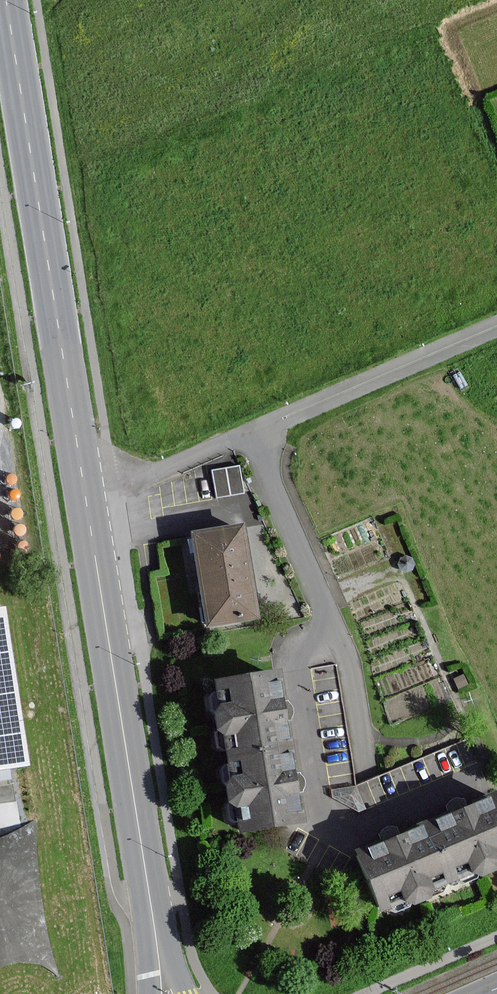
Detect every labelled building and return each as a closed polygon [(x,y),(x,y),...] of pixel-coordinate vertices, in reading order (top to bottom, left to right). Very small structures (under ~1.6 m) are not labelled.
[(242,527),(196,534),(207,610),(209,624),(256,617),(242,527)] [(412,565),(410,560),(404,557),(399,559),(395,565),(398,571),(403,573),(409,571),(412,565)] [(24,763),(0,613),(0,767),(24,763)] [(212,682),(237,826),(301,816),(296,781),(284,710),(277,671),(212,682)] [(464,685),(461,677),(453,680),(457,688),(464,685)] [(360,851),(383,907),(496,859),(496,795),(496,794),(458,810),(387,840),(360,851)] [(0,968),(26,962),(43,966),(57,972),(45,932),(36,879),(33,840),(33,821),(16,831),(0,837),(0,969),(0,968)]
